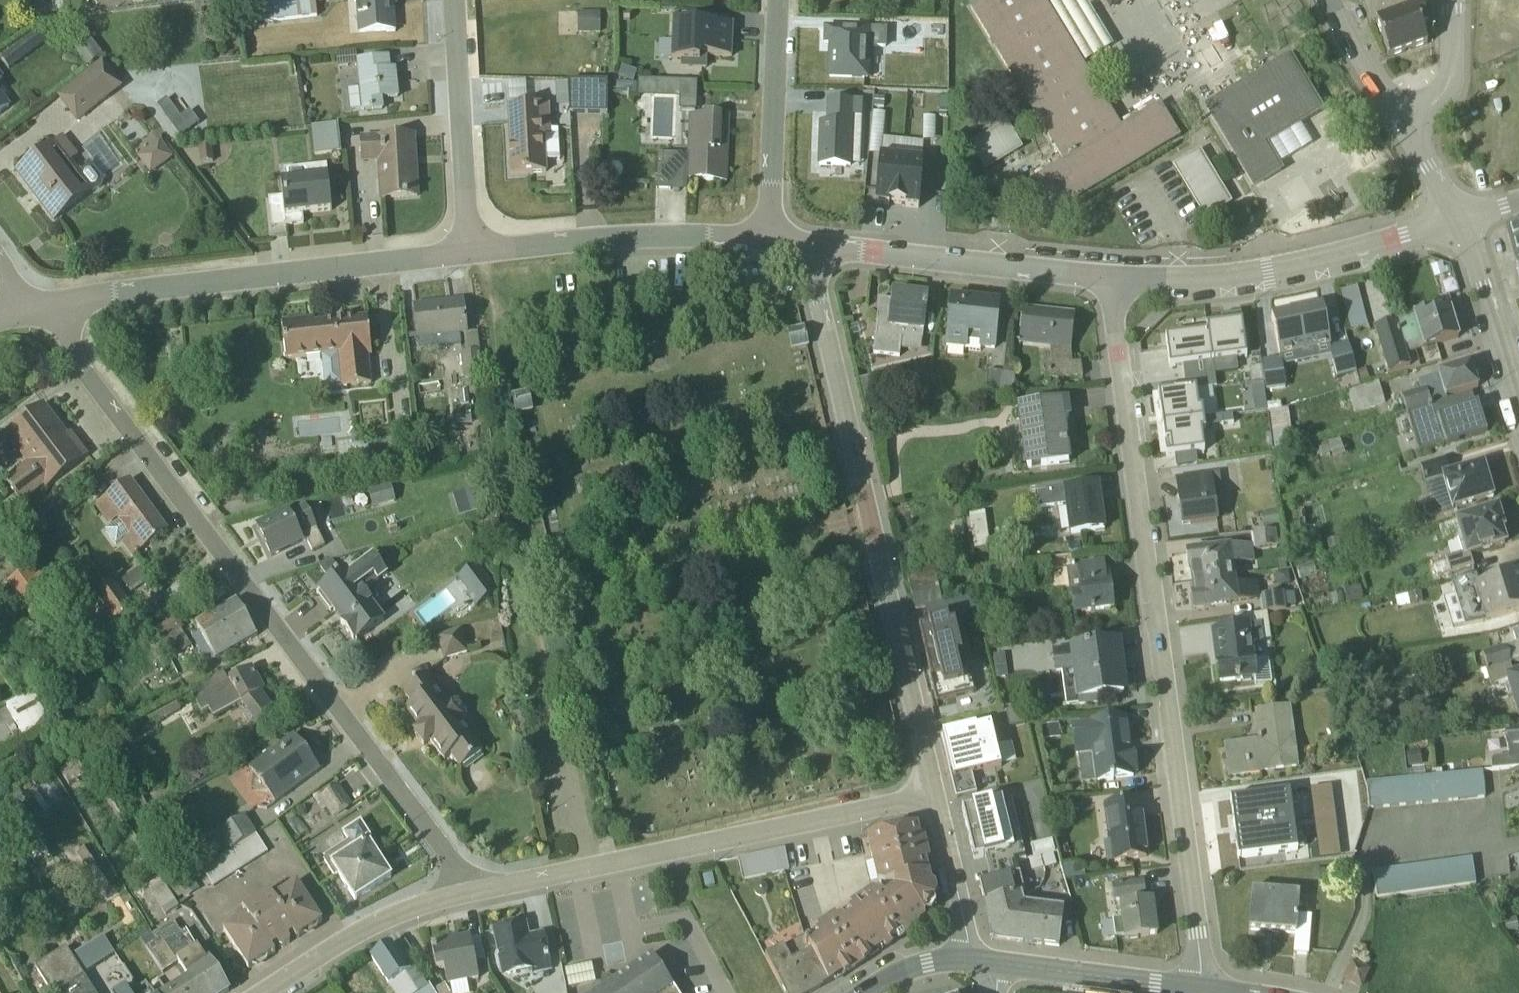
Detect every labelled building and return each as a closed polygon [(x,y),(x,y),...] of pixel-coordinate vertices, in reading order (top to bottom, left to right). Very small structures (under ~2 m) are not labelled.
[(263,27),(319,18),(318,7),(347,2),(347,0),(259,0),(263,27)] [(359,36),(392,34),(391,7),(397,6),(396,0),(356,0),(359,36)] [(969,9),(1063,162),(1025,185),(1046,220),(1179,138),(1157,104),(1122,126),(1049,8),(1062,0),(983,0),(969,9)] [(1089,8),(1103,0),(1084,0),(1089,8)] [(1389,59),(1427,45),(1421,28),(1428,26),(1421,7),(1427,5),(1425,0),(1376,0),(1363,5),(1370,25),(1376,23),(1389,59)] [(599,34),(599,14),(577,14),(578,34),(599,34)] [(943,24),(923,24),(922,42),(942,42),(943,24)] [(733,27),(673,25),(672,63),(680,63),(680,71),(706,72),(707,58),(733,59),(733,27)] [(47,42),(39,31),(1,61),(9,72),(47,42)] [(886,33),(825,31),(824,46),(831,46),(830,80),(881,81),(882,50),(885,51),(886,33)] [(102,55),(86,34),(71,46),(88,66),(102,55)] [(1322,110),(1290,58),(1206,108),(1252,188),(1281,171),(1279,168),(1265,145),(1322,110)] [(387,74),(387,61),(356,63),(358,92),(348,93),(349,114),(380,112),(380,100),(395,99),(393,73),(387,74)] [(101,63),(56,98),(77,124),(122,89),(101,63)] [(574,115),(608,114),(608,83),(573,83),(574,115)] [(694,112),(695,100),(695,85),(639,83),(639,98),(680,99),(679,111),(694,112)] [(11,107),(0,93),(0,115),(11,107)] [(860,104),(830,103),(829,126),(822,126),(820,168),(850,169),(852,119),(859,119),(860,104)] [(549,106),(507,108),(510,176),(546,174),(545,165),(559,164),(557,132),(550,132),(549,106)] [(681,182),(724,184),(727,117),(689,116),(687,155),(657,154),(656,191),(680,192),(681,182)] [(924,140),(935,140),(936,117),(925,116),(924,140)] [(336,126),(311,129),(314,155),(339,153),(336,126)] [(971,150),(985,173),(1020,151),(1006,128),(971,150)] [(101,135),(80,153),(105,182),(125,164),(101,135)] [(379,165),(381,201),(417,199),(413,139),(358,142),(360,166),(379,165)] [(51,150),(20,176),(56,219),(99,183),(63,140),(51,150)] [(158,145),(138,158),(149,175),(170,162),(158,145)] [(1172,168),(1205,222),(1231,206),(1198,152),(1172,168)] [(897,205),(902,161),(879,159),(875,205),(888,207),(889,205),(897,205)] [(923,163),(902,161),(897,205),(905,206),(905,208),(918,209),(923,163)] [(329,213),(326,178),(279,182),(284,226),(304,224),(303,216),(329,213)] [(1361,285),(1343,289),(1351,327),(1368,324),(1361,285)] [(893,302),(878,301),(872,355),(901,358),(901,351),(922,354),(928,300),(894,296),(893,302)] [(1000,308),(950,302),(945,348),(994,354),(1000,308)] [(478,335),(465,336),(461,303),(415,309),(419,342),(435,340),(436,352),(459,349),(464,392),(454,393),(456,406),(470,405),(469,397),(485,395),(478,335)] [(1270,318),(1278,357),(1329,347),(1321,308),(1270,318)] [(1074,315),(1022,309),(1018,345),(1049,350),(1051,367),(1046,368),(1048,382),(1081,377),(1080,364),(1072,365),(1070,348),(1074,315)] [(1432,312),(1397,322),(1404,346),(1418,342),(1421,350),(1456,340),(1449,313),(1433,317),(1432,312)] [(1220,317),(1221,325),(1205,327),(1206,334),(1210,363),(1211,368),(1246,363),(1240,314),(1220,317)] [(366,319),(282,327),(286,363),(321,360),(324,389),(372,385),(366,319)] [(1410,367),(1404,346),(1397,322),(1375,329),(1388,373),(1410,367)] [(793,351),(807,348),(802,330),(789,334),(793,351)] [(1210,363),(1206,334),(1164,340),(1169,369),(1182,367),(1184,379),(1203,376),(1201,364),(1210,363)] [(1400,398),(1405,415),(1445,403),(1444,398),(1477,388),(1470,365),(1437,374),(1437,376),(1417,382),(1420,391),(1400,398)] [(1000,396),(1002,374),(987,373),(985,395),(1000,396)] [(1015,375),(1002,374),(1000,396),(1013,397),(1015,375)] [(1157,395),(1161,426),(1209,420),(1203,376),(1184,379),(1185,391),(1157,395)] [(1377,384),(1347,393),(1353,411),(1382,402),(1377,384)] [(512,397),(517,416),(533,412),(528,393),(512,397)] [(1445,403),(1405,415),(1418,455),(1485,434),(1476,406),(1474,407),(1470,395),(1445,403)] [(1064,402),(1017,408),(1025,470),(1068,464),(1063,428),(1059,429),(1058,422),(1067,420),(1064,402)] [(45,491),(85,460),(43,406),(5,436),(26,462),(4,479),(22,503),(42,487),(45,491)] [(1289,411),(1270,413),(1274,450),(1293,448),(1289,411)] [(1209,420),(1161,426),(1165,457),(1174,456),(1175,469),(1204,465),(1203,452),(1213,451),(1209,420)] [(1426,493),(1443,513),(1492,498),(1487,480),(1490,479),(1486,468),(1483,469),(1482,466),(1449,475),(1443,460),(1418,467),(1426,493)] [(1220,475),(1177,480),(1182,525),(1218,521),(1215,496),(1223,496),(1220,475)] [(128,481),(93,507),(132,559),(166,533),(128,481)] [(390,485),(367,492),(372,509),(395,503),(390,485)] [(1096,487),(1036,495),(1038,511),(1063,508),(1067,535),(1101,531),(1096,487)] [(306,508),(258,529),(270,556),(303,541),(309,555),(324,548),(306,508)] [(1276,511),(1260,513),(1262,527),(1278,525),(1276,511)] [(1496,511),(1451,525),(1460,554),(1435,563),(1440,579),(1473,568),(1469,555),(1504,544),(1499,530),(1502,529),(1501,527),(1503,523),(1500,514),(1497,513),(1496,511)] [(984,513),(968,515),(973,549),(989,547),(984,513)] [(1187,555),(1191,583),(1234,578),(1233,567),(1254,564),(1252,551),(1285,546),(1283,532),(1249,537),(1251,546),(1187,555)] [(329,583),(318,591),(356,641),(385,620),(374,604),(379,601),(370,589),(388,576),(372,555),(348,572),(347,570),(340,575),(332,563),(320,571),(329,583)] [(477,562),(458,576),(477,604),(497,591),(477,562)] [(1103,564),(1069,568),(1074,613),(1108,610),(1103,564)] [(139,622),(114,585),(96,598),(102,608),(72,629),(44,590),(48,587),(34,566),(6,586),(41,635),(44,633),(63,660),(114,624),(121,635),(139,622)] [(1000,571),(989,572),(991,591),(1003,589),(1000,571)] [(147,584),(139,572),(123,584),(131,595),(147,584)] [(907,579),(915,612),(943,605),(936,575),(907,579)] [(1478,587),(1474,576),(1450,582),(1455,596),(1446,599),(1443,600),(1452,629),(1485,623),(1518,612),(1518,575),(1478,587)] [(1235,587),(1234,578),(1191,583),(1195,613),(1254,605),(1258,604),(1256,584),(1251,585),(1235,587)] [(388,620),(415,604),(410,594),(382,609),(388,620)] [(1260,598),(1262,613),(1285,610),(1284,595),(1260,598)] [(209,663),(255,636),(235,602),(196,625),(200,632),(193,636),(209,663)] [(1233,630),(1218,631),(1221,665),(1216,665),(1218,683),(1239,680),(1240,683),(1254,682),(1254,686),(1270,684),(1267,659),(1253,661),(1251,645),(1269,643),(1266,615),(1231,619),(1233,630)] [(200,663),(172,618),(152,630),(171,662),(162,668),(170,681),(200,663)] [(957,619),(917,629),(935,702),(975,693),(957,619)] [(461,627),(437,634),(444,658),(468,650),(461,627)] [(1102,705),(1101,697),(1120,694),(1117,664),(1119,664),(1117,644),(1051,652),(1054,674),(1061,673),(1065,706),(1077,705),(1078,708),(1102,705)] [(1481,654),(1486,670),(1509,666),(1511,665),(1506,647),(1481,654)] [(1518,715),(1518,676),(1513,678),(1509,666),(1486,670),(1476,672),(1473,673),(1475,680),(1479,680),(1487,676),(1490,685),(1505,681),(1506,686),(1504,687),(1507,698),(1509,697),(1516,716),(1518,715)] [(209,723),(239,706),(252,728),(275,715),(249,671),(228,683),(223,673),(202,685),(208,695),(196,701),(209,723)] [(425,674),(401,692),(411,705),(403,711),(442,760),(449,755),(460,768),(484,749),(464,723),(470,718),(454,698),(448,703),(425,674)] [(48,723),(31,692),(5,706),(22,737),(48,723)] [(1224,745),(1227,775),(1301,768),(1294,705),(1256,709),(1260,741),(1224,745)] [(1069,728),(1073,756),(1091,754),(1095,783),(1132,778),(1132,773),(1135,773),(1132,754),(1129,755),(1124,720),(1069,728)] [(990,725),(939,738),(954,800),(976,794),(971,775),(1001,768),(990,725)] [(1505,729),(1506,769),(1518,769),(1518,729),(1505,729)] [(320,771),(294,735),(251,766),(277,802),(320,771)] [(1397,752),(1366,756),(1369,779),(1400,775),(1397,752)] [(1399,780),(1362,783),(1364,807),(1484,798),(1482,774),(1399,780)] [(321,811),(324,809),(329,818),(348,806),(336,788),(332,791),(330,788),(312,798),(321,811)] [(1229,800),(1237,859),(1296,851),(1289,792),(1229,800)] [(1010,798),(961,810),(974,861),(984,858),(987,870),(1016,863),(1025,861),(1010,798)] [(1060,817),(1057,801),(1044,804),(1047,819),(1060,817)] [(1101,806),(1110,863),(1145,858),(1136,801),(1101,806)] [(212,888),(267,853),(244,817),(218,833),(231,852),(201,870),(212,888)] [(337,877),(354,902),(376,887),(390,877),(383,867),(376,857),(381,854),(359,821),(341,833),(347,843),(322,860),(334,879),(337,877)] [(865,837),(878,884),(925,871),(917,824),(865,837)] [(1050,841),(1029,846),(1032,858),(1053,853),(1050,841)] [(81,861),(99,853),(94,844),(77,852),(81,861)] [(788,874),(783,850),(736,859),(741,883),(788,874)] [(100,880),(105,891),(118,884),(101,853),(82,863),(93,884),(100,880)] [(1472,859),(1374,873),(1377,898),(1476,885),(1472,859)] [(990,881),(979,883),(992,938),(1057,947),(1062,904),(1026,901),(1019,873),(1018,874),(1016,863),(987,870),(990,881)] [(932,891),(925,871),(878,884),(800,937),(827,983),(914,926),(915,923),(929,898),(932,891)] [(169,893),(177,907),(199,893),(191,879),(169,893)] [(169,893),(160,880),(147,888),(166,918),(179,909),(177,907),(169,893)] [(1142,882),(1111,886),(1113,901),(1144,897),(1142,882)] [(269,892),(255,900),(279,939),(290,932),(294,939),(320,923),(297,886),(274,900),(269,892)] [(1299,894),(1248,891),(1246,930),(1294,933),(1292,954),(1309,955),(1311,917),(1298,916),(1299,894)] [(245,917),(224,930),(247,967),(272,952),(268,946),(279,939),(255,900),(240,909),(245,917)] [(1112,921),(1114,940),(1156,935),(1152,903),(1119,906),(1120,920),(1112,921)] [(187,981),(194,992),(226,992),(186,931),(180,934),(174,924),(157,935),(160,940),(177,966),(187,981)] [(531,976),(550,972),(543,933),(527,936),(526,929),(515,931),(514,928),(493,932),(502,977),(531,972),(531,976)] [(70,957),(84,975),(115,957),(105,936),(70,957)] [(478,980),(470,937),(430,945),(435,971),(443,970),(446,986),(449,986),(451,992),(467,992),(465,982),(478,980)] [(827,983),(800,937),(765,958),(783,992),(810,992),(827,983)] [(123,971),(137,992),(177,966),(160,940),(146,951),(149,955),(123,971)] [(370,959),(393,992),(449,992),(445,986),(433,990),(418,961),(408,966),(394,944),(370,959)] [(84,975),(70,957),(65,948),(35,969),(50,992),(95,992),(84,975)] [(651,957),(600,991),(597,992),(676,992),(651,957)] [(569,986),(596,982),(594,964),(567,967),(569,986)] [(1367,973),(1352,965),(1344,980),(1360,988),(1367,973)] [(187,981),(169,992),(194,992),(187,981)]
